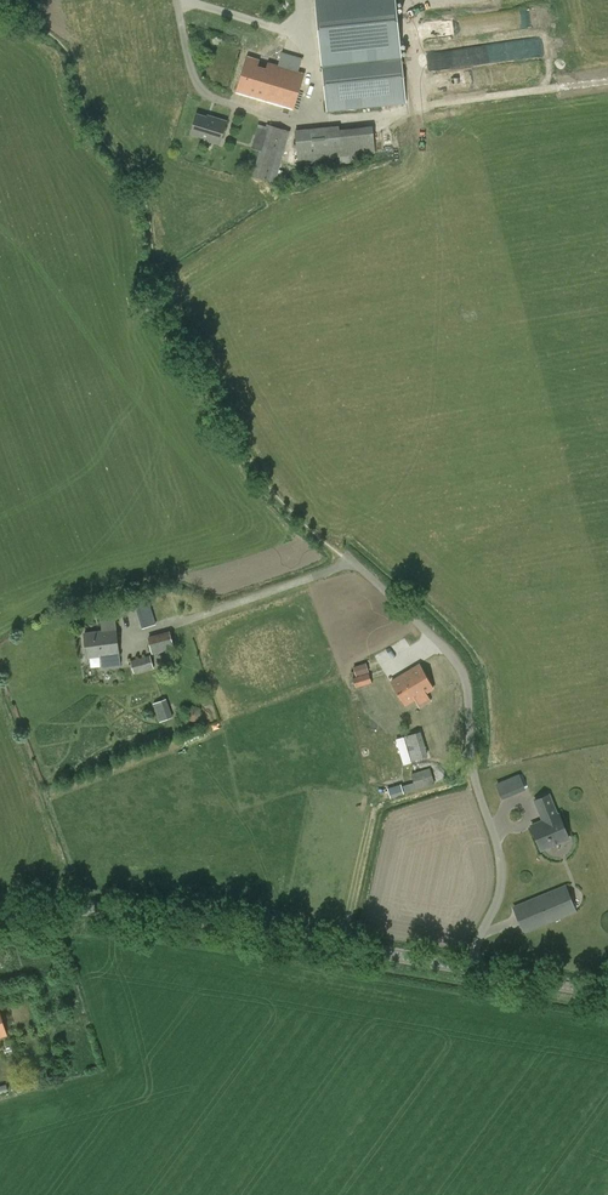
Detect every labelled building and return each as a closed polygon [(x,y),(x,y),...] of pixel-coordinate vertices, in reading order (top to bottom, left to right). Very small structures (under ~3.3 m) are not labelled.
[(327,112),(406,103),(401,50),(395,0),(316,0),(322,58),(327,112)] [(491,53),(491,60),(501,60),(500,45),(485,46),(486,53),(491,53)] [(280,63),(301,69),(304,56),(284,50),(280,63)] [(305,74),(283,68),(248,56),(237,91),(294,109),(305,74)] [(220,143),(226,121),(212,117),(212,119),(197,114),(192,133),(209,138),(209,140),(220,143)] [(267,124),(263,139),(255,136),(252,147),(260,149),(253,175),(276,181),(290,131),(267,124)] [(295,130),(298,156),(289,154),(287,163),(297,166),(299,161),(342,156),(339,125),(295,130)] [(143,628),(157,623),(150,600),(136,605),(143,628)] [(88,658),(100,657),(102,667),(120,665),(114,616),(101,618),(102,630),(85,632),(88,658)] [(152,654),(174,648),(170,630),(147,636),(152,654)] [(134,674),(154,668),(150,655),(131,660),(134,674)] [(405,705),(434,688),(420,664),(391,681),(405,705)] [(449,668),(440,672),(446,685),(455,680),(449,668)] [(353,678),(356,688),(372,683),(369,673),(353,678)] [(153,703),(160,721),(173,716),(167,699),(153,703)] [(413,761),(428,756),(421,731),(405,736),(413,761)] [(416,789),(435,783),(430,767),(411,773),(416,789)] [(523,772),(497,783),(504,799),(530,788),(523,772)] [(402,785),(404,793),(415,790),(413,782),(402,785)] [(559,814),(558,815),(549,795),(536,800),(544,820),(532,825),(542,849),(569,838),(559,814)] [(514,907),(524,932),(575,911),(565,886),(514,907)]
